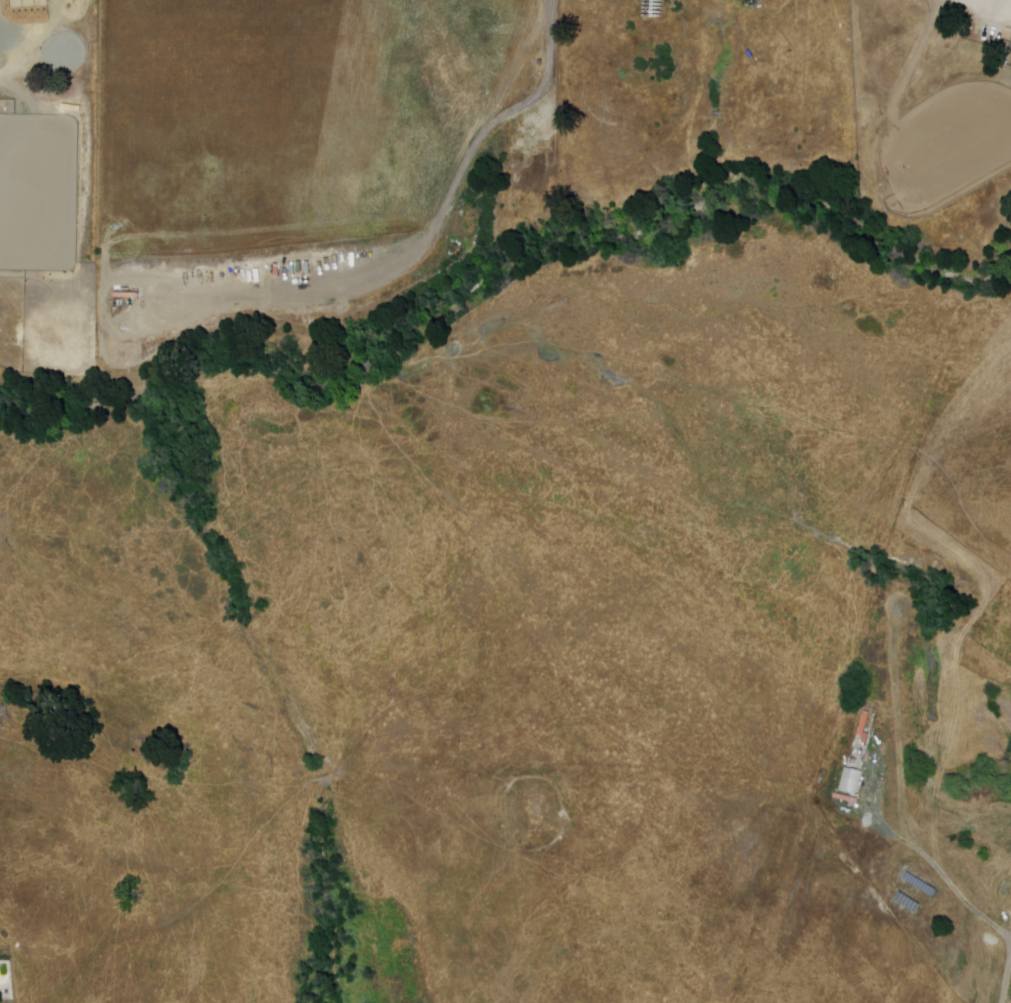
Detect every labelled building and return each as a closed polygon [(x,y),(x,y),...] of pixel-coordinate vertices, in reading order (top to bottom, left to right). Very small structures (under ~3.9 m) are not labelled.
[(990,37),(998,39),(996,45),(989,43),(990,37)] [(839,791),(846,768),(863,773),(856,796),(839,791)]
